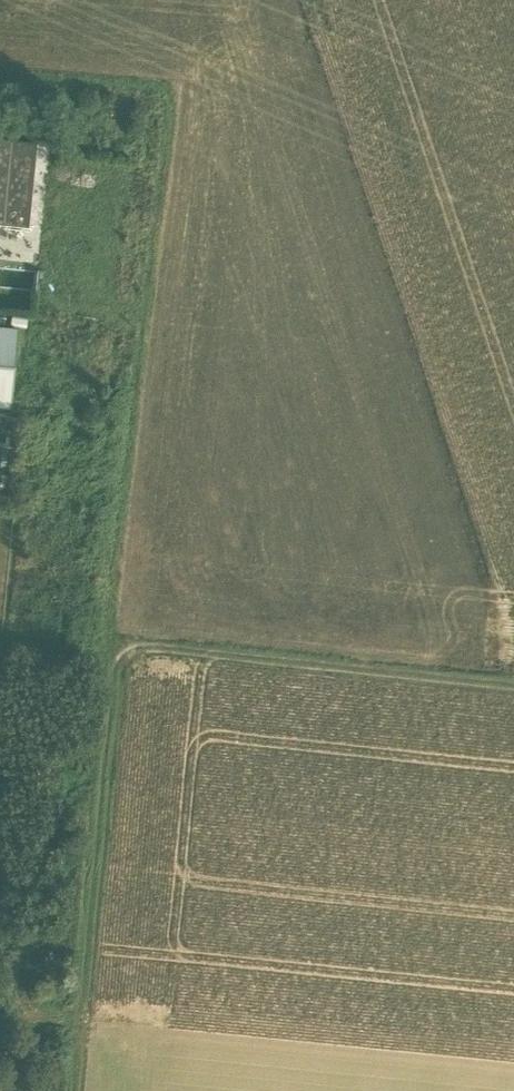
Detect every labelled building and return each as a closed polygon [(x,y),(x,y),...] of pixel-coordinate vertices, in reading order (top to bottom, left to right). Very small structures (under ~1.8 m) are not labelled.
[(28,229),(36,146),(0,143),(0,226),(28,229)] [(10,412),(18,332),(0,330),(0,411),(10,412)]
